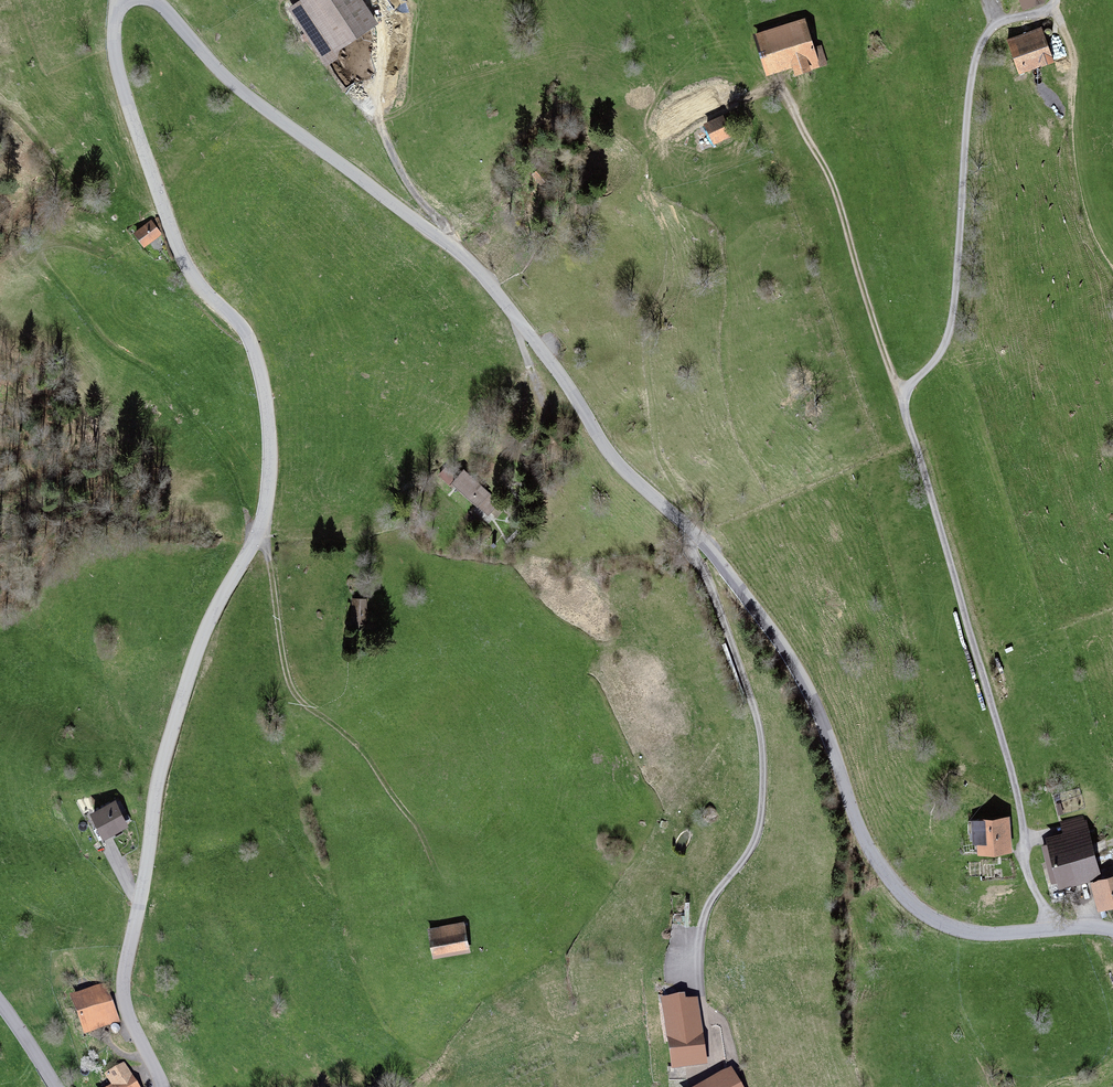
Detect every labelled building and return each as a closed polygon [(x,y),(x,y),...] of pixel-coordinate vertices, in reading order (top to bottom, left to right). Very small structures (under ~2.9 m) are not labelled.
[(290,4),(281,10),(317,66),(377,27),(360,0),(287,0),(290,4)] [(803,22),(757,35),(766,67),(792,59),(796,73),(824,64),(819,46),(811,49),(803,22)] [(1041,28),(1008,40),(1019,73),(1053,61),(1041,28)] [(729,133),(722,118),(707,125),(714,140),(729,133)] [(534,174),(541,183),(547,178),(540,169),(543,167),(540,164),(534,169),(536,172),(534,174)] [(148,222),(123,237),(131,251),(157,237),(148,222)] [(534,473),(540,471),(538,462),(531,464),(534,473)] [(446,468),(439,475),(452,486),(455,483),(476,502),(479,500),(491,511),(499,503),(463,470),(456,478),(446,468)] [(354,599),(353,621),(364,621),(364,613),(360,612),(360,599),(354,599)] [(111,803),(81,817),(92,841),(123,827),(111,803)] [(1003,818),(966,820),(969,854),(1006,851),(1003,818)] [(1087,830),(1043,839),(1053,889),(1098,880),(1087,830)] [(1087,885),(1094,915),(1112,910),(1112,879),(1087,885)] [(460,925),(421,931),(426,959),(464,953),(460,925)] [(107,991),(75,1003),(85,1030),(116,1019),(107,991)] [(696,999),(655,1004),(663,1073),(705,1068),(696,999)] [(123,1066),(107,1076),(114,1086),(136,1086),(123,1066)] [(695,1086),(743,1086),(732,1067),(695,1086)]
